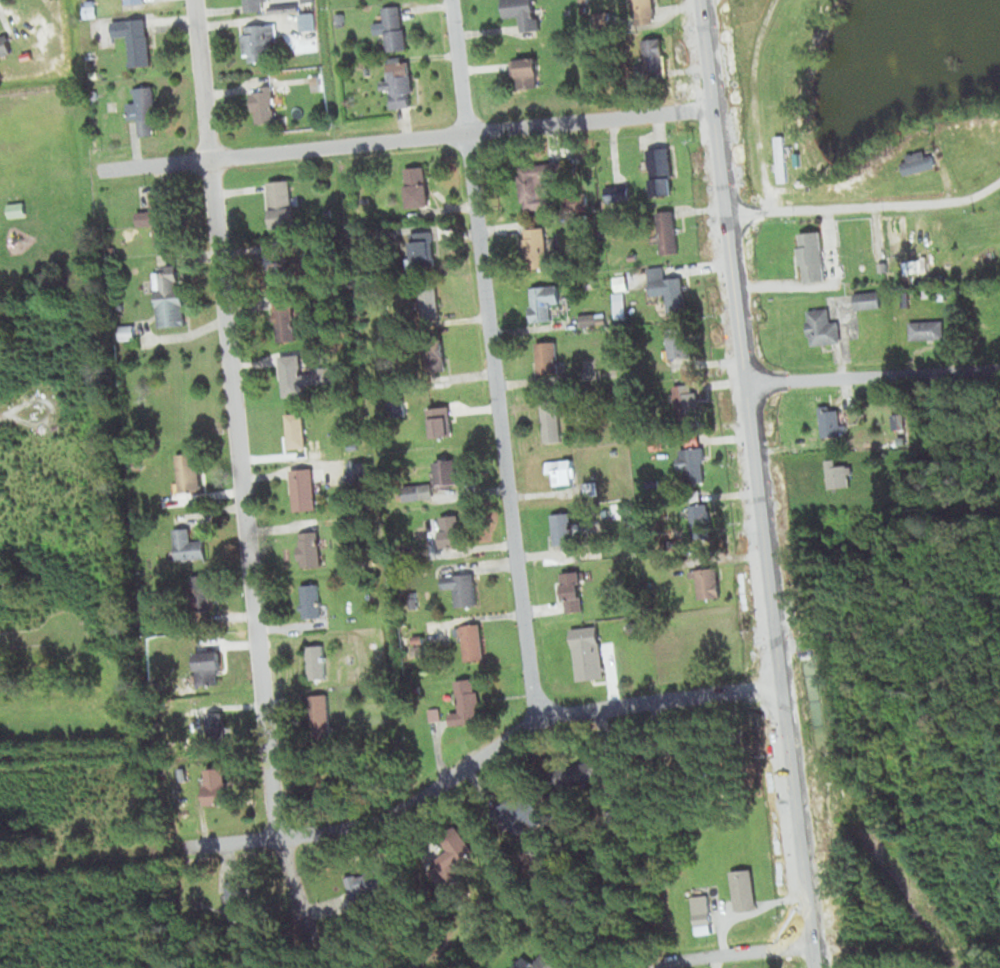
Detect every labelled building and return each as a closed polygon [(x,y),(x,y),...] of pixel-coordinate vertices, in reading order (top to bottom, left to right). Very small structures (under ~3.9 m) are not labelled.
[(243,11),(267,8),(266,0),(242,0),(243,11)] [(504,19),(522,17),(522,22),(539,20),(537,0),(502,0),(504,19)] [(633,17),(631,0),(661,0),(653,1),(654,14),(633,17)] [(381,6),(403,4),(407,49),(385,51),(381,6)] [(299,12),(300,29),(317,28),(316,11),(299,12)] [(333,13),(344,12),(346,24),(335,26),(333,13)] [(110,20),(112,38),(129,37),(131,59),(125,60),(125,67),(152,64),(147,16),(110,20)] [(240,25),(243,54),(249,53),(250,62),(273,60),(271,42),(278,42),(276,21),(240,25)] [(11,53),(6,31),(0,32),(0,55),(11,53)] [(633,43),(663,39),(668,84),(639,88),(633,43)] [(513,57),(518,90),(542,87),(537,54),(513,57)] [(386,60),(389,80),(379,81),(380,89),(392,87),(395,108),(416,105),(409,57),(386,60)] [(89,71),(98,70),(98,78),(90,78),(89,71)] [(308,76),(317,75),(318,86),(309,86),(308,76)] [(250,91),(266,89),(265,83),(274,82),(279,122),(254,125),(250,91)] [(130,87),(131,100),(121,101),(123,120),(136,118),(138,136),(158,134),(154,85),(130,87)] [(777,181),(788,180),(786,134),(775,134),(777,181)] [(647,148),(653,197),(677,194),(670,145),(647,148)] [(518,164),(539,162),(544,203),(523,206),(518,164)] [(404,167),(410,206),(433,202),(427,164),(404,167)] [(267,181),(272,231),(297,228),(292,178),(267,181)] [(604,187),(607,204),(631,200),(628,183),(604,187)] [(149,191),(150,206),(137,208),(139,227),(150,226),(152,244),(171,242),(164,189),(149,191)] [(5,203),(6,216),(26,214),(24,201),(5,203)] [(654,212),(674,209),(679,251),(659,254),(654,212)] [(524,225),(546,222),(552,264),(530,267),(524,225)] [(408,231),(431,228),(437,269),(409,272),(407,259),(412,258),(408,231)] [(261,247),(284,245),(288,288),(265,290),(261,247)] [(624,251),(625,261),(637,260),(636,250),(624,251)] [(153,268),(159,327),(187,324),(181,265),(153,268)] [(646,267),(650,296),(664,294),(667,313),(686,310),(681,277),(664,279),(662,265),(646,267)] [(142,279),(143,291),(152,290),(152,278),(142,279)] [(416,284),(437,282),(442,320),(421,323),(416,284)] [(531,285),(533,305),(528,306),(530,323),(551,320),(549,302),(561,301),(559,282),(531,285)] [(932,288),(934,301),(946,300),(945,286),(932,288)] [(920,288),(922,298),(931,296),(929,287),(920,288)] [(853,295),(856,310),(882,307),(880,291),(853,295)] [(611,296),(625,293),(628,316),(615,318),(611,296)] [(274,298),(277,341),(299,339),(295,296),(274,298)] [(806,310),(810,348),(842,344),(839,322),(831,323),(830,307),(806,310)] [(579,313),(581,326),(605,323),(603,310),(579,313)] [(908,323),(909,342),(947,339),(946,321),(908,323)] [(665,327),(670,368),(695,365),(690,324),(665,327)] [(118,327),(119,340),(136,339),(134,325),(118,327)] [(422,342),(443,339),(450,381),(429,384),(422,342)] [(534,342),(559,339),(563,371),(538,375),(534,342)] [(280,356),(299,354),(302,374),(312,374),(312,368),(334,365),(336,384),(305,387),(305,393),(284,396),(280,356)] [(674,386),(695,384),(699,424),(678,426),(674,386)] [(387,401),(404,399),(406,417),(389,419),(387,401)] [(540,405),(560,403),(564,441),(544,443),(540,405)] [(428,410),(452,407),(456,437),(432,440),(428,410)] [(282,414),(303,411),(308,445),(287,448),(282,414)] [(896,438),(897,446),(909,445),(908,437),(896,438)] [(674,457),(675,471),(685,469),(687,483),(706,482),(702,445),(681,448),(683,455),(674,457)] [(176,455),(199,453),(203,490),(181,492),(176,455)] [(435,458),(456,456),(459,485),(452,486),(453,491),(439,493),(435,458)] [(545,461),(546,473),(553,473),(554,486),(575,484),(572,458),(545,461)] [(830,489),(851,487),(848,459),(827,461),(830,489)] [(346,463),(348,483),(366,480),(363,461),(346,463)] [(288,469),(315,465),(317,481),(321,481),(322,489),(316,490),(318,508),(294,511),(288,469)] [(583,480),(585,498),(600,496),(598,478),(583,480)] [(644,479),(654,478),(655,486),(645,487),(644,479)] [(685,504),(709,501),(715,540),(690,543),(685,504)] [(552,515),(575,513),(578,547),(555,549),(552,515)] [(441,518),(463,514),(467,543),(446,546),(441,518)] [(173,529),(177,562),(208,559),(205,539),(191,541),(189,527),(173,529)] [(300,531),(318,529),(322,563),(304,565),(300,531)] [(690,568),(691,576),(698,575),(701,599),(727,595),(723,564),(690,568)] [(446,574),(448,588),(455,587),(456,604),(479,602),(476,571),(446,574)] [(561,574),(581,571),(585,610),(565,613),(561,574)] [(192,582),(210,580),(214,610),(196,612),(192,582)] [(301,583),(319,582),(322,618),(304,619),(301,583)] [(453,626),(455,635),(463,634),(466,659),(486,657),(482,622),(453,626)] [(572,628),(599,625),(605,678),(578,681),(572,628)] [(615,633),(627,630),(629,643),(618,646),(615,633)] [(305,645),(324,644),(327,678),(308,679),(305,645)] [(194,652),(198,688),(220,686),(218,668),(224,668),(223,650),(194,652)] [(454,680),(458,708),(445,710),(447,722),(479,718),(474,677),(454,680)] [(302,693),(331,691),(334,742),(306,744),(302,693)] [(205,707),(208,745),(229,743),(226,705),(205,707)] [(613,778),(609,756),(556,767),(560,789),(613,778)] [(319,803),(342,802),(340,762),(316,764),(319,803)] [(206,770),(210,803),(235,800),(231,767),(206,770)] [(495,811),(507,835),(544,816),(532,792),(495,811)] [(485,852),(476,835),(434,857),(443,875),(485,852)] [(347,879),(354,906),(392,895),(385,869),(347,879)] [(731,872),(752,870),(756,908),(735,910),(731,872)] [(246,879),(222,882),(228,924),(251,921),(246,879)] [(690,895),(707,891),(715,932),(699,935),(690,895)] [(513,967),(566,967),(569,964),(544,944),(531,960),(523,953),(512,967),(513,967)]
